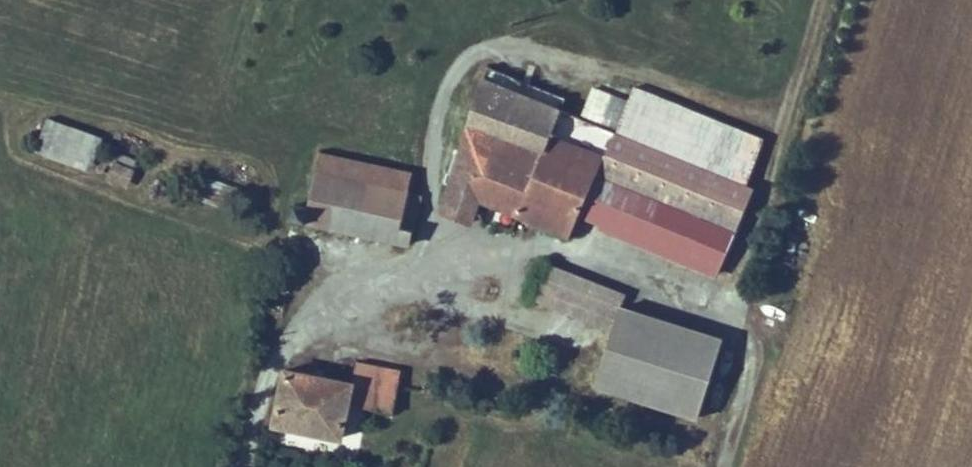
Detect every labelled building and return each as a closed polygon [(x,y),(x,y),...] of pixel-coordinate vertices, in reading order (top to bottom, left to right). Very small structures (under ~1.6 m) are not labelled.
[(618,133),(749,177),(765,129),(636,85),(618,133)] [(595,160),(606,128),(480,86),(438,213),(463,221),(467,210),(567,240),(575,216),(587,179),(606,185),(612,166),(595,160)] [(103,139),(51,121),(40,154),(91,172),(103,139)] [(757,180),(749,177),(618,133),(606,128),(595,160),(612,166),(606,185),(587,179),(575,216),(629,235),(729,265),(757,180)] [(128,185),(137,161),(118,153),(108,177),(128,185)] [(318,174),(402,188),(408,169),(323,153),(318,174)] [(393,236),(402,188),(318,174),(315,173),(306,207),(297,207),(294,219),(393,236)] [(228,211),(235,187),(206,179),(199,202),(228,211)] [(416,190),(402,188),(393,236),(407,239),(416,190)] [(463,221),(438,213),(435,222),(460,231),(463,221)] [(553,268),(541,304),(621,329),(629,305),(633,292),(553,268)] [(621,329),(604,384),(695,413),(720,334),(629,305),(621,329)] [(355,377),(397,383),(399,366),(358,358),(355,377)] [(394,396),(397,383),(355,377),(285,365),(282,366),(277,399),(269,428),(340,439),(347,395),(385,402),(394,396)]
